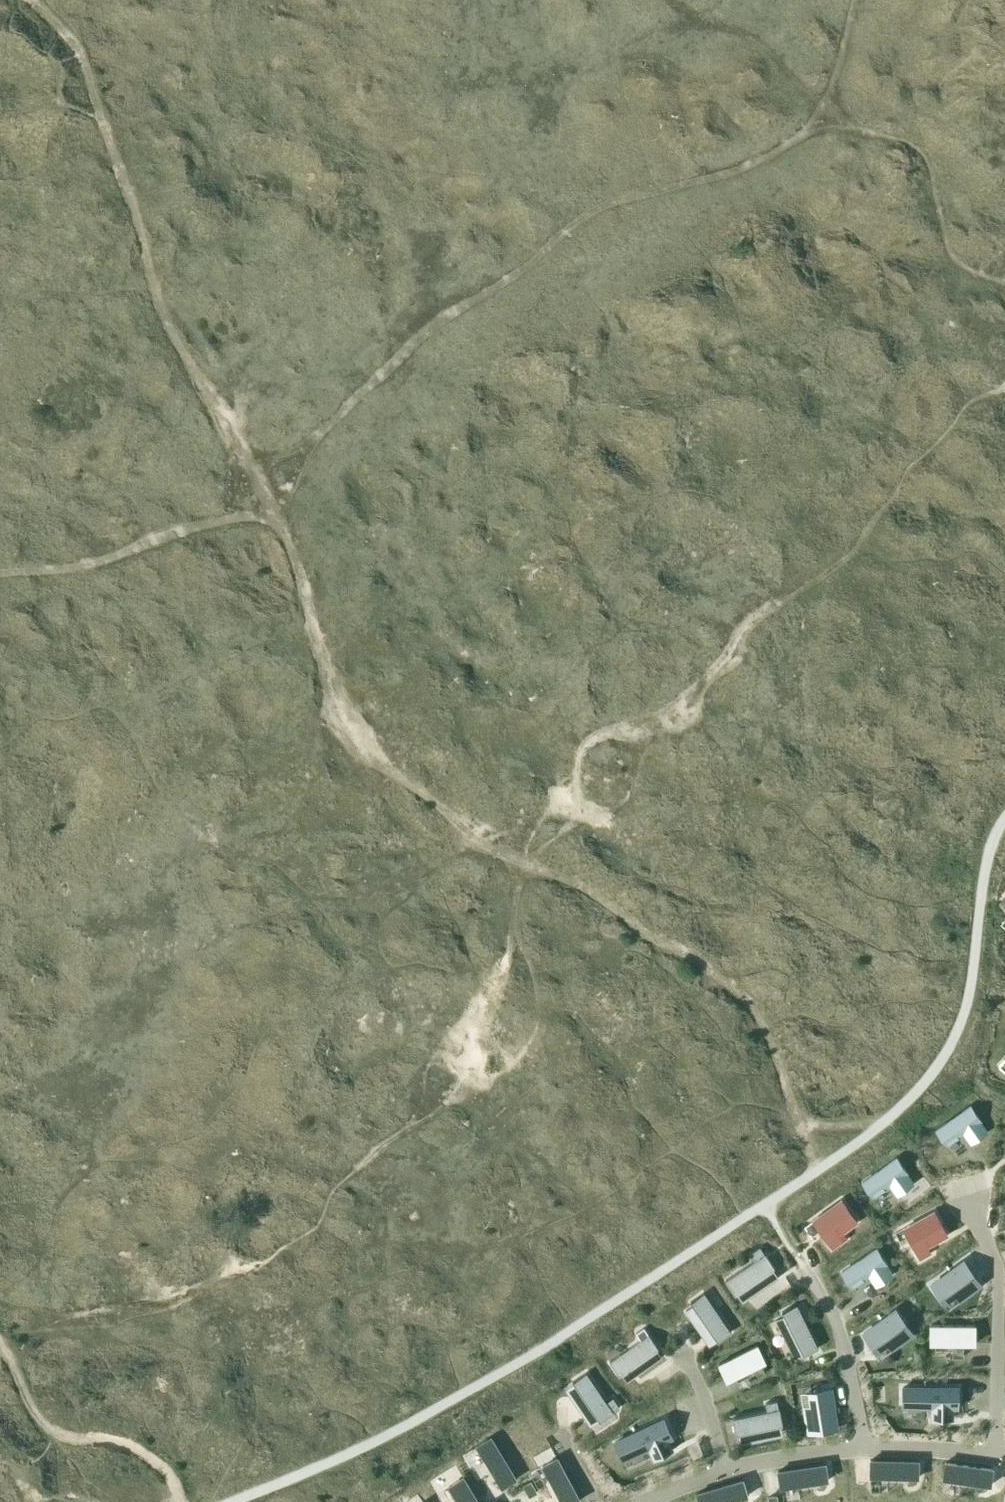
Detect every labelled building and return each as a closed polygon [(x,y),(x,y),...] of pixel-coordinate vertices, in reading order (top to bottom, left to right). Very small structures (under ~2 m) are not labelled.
[(970,1106),(936,1130),(946,1145),(948,1143),(948,1144),(958,1137),(958,1136),(963,1132),(971,1143),(986,1131),(979,1121),(980,1120),(970,1106)] [(896,1158),(862,1183),(872,1197),(874,1195),(875,1196),(884,1189),(884,1188),(890,1184),(897,1194),(913,1183),(905,1173),(906,1172),(896,1158)] [(841,1200),(817,1217),(825,1227),(820,1231),(832,1248),(846,1238),(842,1232),(857,1221),(841,1200)] [(934,1212),(909,1226),(915,1237),(909,1240),(920,1259),(930,1253),(926,1247),(947,1235),(934,1212)] [(759,1257),(730,1277),(745,1300),(785,1274),(765,1244),(755,1250),(759,1257)] [(876,1249),(841,1272),(851,1287),(853,1285),(853,1286),(863,1279),(869,1275),(876,1285),(892,1275),(885,1264),(886,1263),(876,1249)] [(964,1261),(931,1285),(943,1302),(958,1291),(962,1297),(976,1287),(970,1279),(975,1275),(964,1261)] [(736,1327),(708,1289),(687,1304),(715,1342),(736,1327)] [(818,1348),(798,1304),(774,1315),(794,1359),(818,1348)] [(896,1310),(863,1334),(875,1351),(890,1340),(894,1346),(908,1336),(902,1328),(907,1324),(896,1310)] [(981,1319),(933,1320),(933,1341),(981,1341),(981,1319)] [(653,1330),(613,1358),(624,1374),(627,1372),(632,1378),(666,1353),(660,1344),(662,1343),(653,1330)] [(762,1340),(722,1360),(731,1378),(771,1358),(762,1340)] [(609,1397),(590,1369),(568,1383),(595,1423),(623,1404),(616,1393),(609,1397)] [(902,1387),(902,1406),(932,1406),(932,1419),(951,1419),(951,1407),(958,1407),(958,1388),(902,1387)] [(807,1427),(817,1425),(818,1431),(836,1429),(830,1388),(809,1391),(812,1409),(805,1410),(807,1427)] [(769,1406),(737,1413),(742,1440),(789,1431),(782,1396),(768,1399),(769,1406)] [(666,1439),(673,1436),(665,1419),(614,1442),(622,1459),(649,1447),(654,1458),(671,1450),(666,1439)] [(520,1474),(495,1433),(481,1442),(506,1483),(520,1474)] [(561,1452),(546,1461),(569,1501),(575,1501),(585,1496),(561,1452)] [(920,1458),(869,1458),(869,1476),(920,1476),(920,1458)] [(994,1467),(945,1459),(942,1476),(991,1483),(994,1467)] [(824,1462),(777,1470),(780,1487),(827,1480),(824,1462)] [(466,1472),(451,1482),(465,1501),(487,1501),(466,1472)] [(697,1493),(699,1501),(726,1501),(750,1495),(745,1479),(697,1493)]
